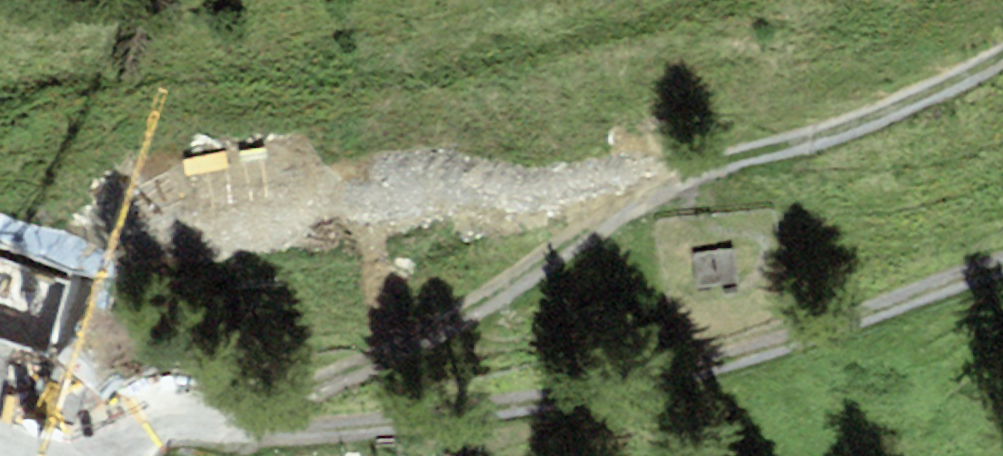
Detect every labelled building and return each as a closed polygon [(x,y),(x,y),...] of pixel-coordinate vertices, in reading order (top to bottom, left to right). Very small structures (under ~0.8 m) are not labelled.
[(732,246),(692,250),(695,284),(735,280),(732,246)]
